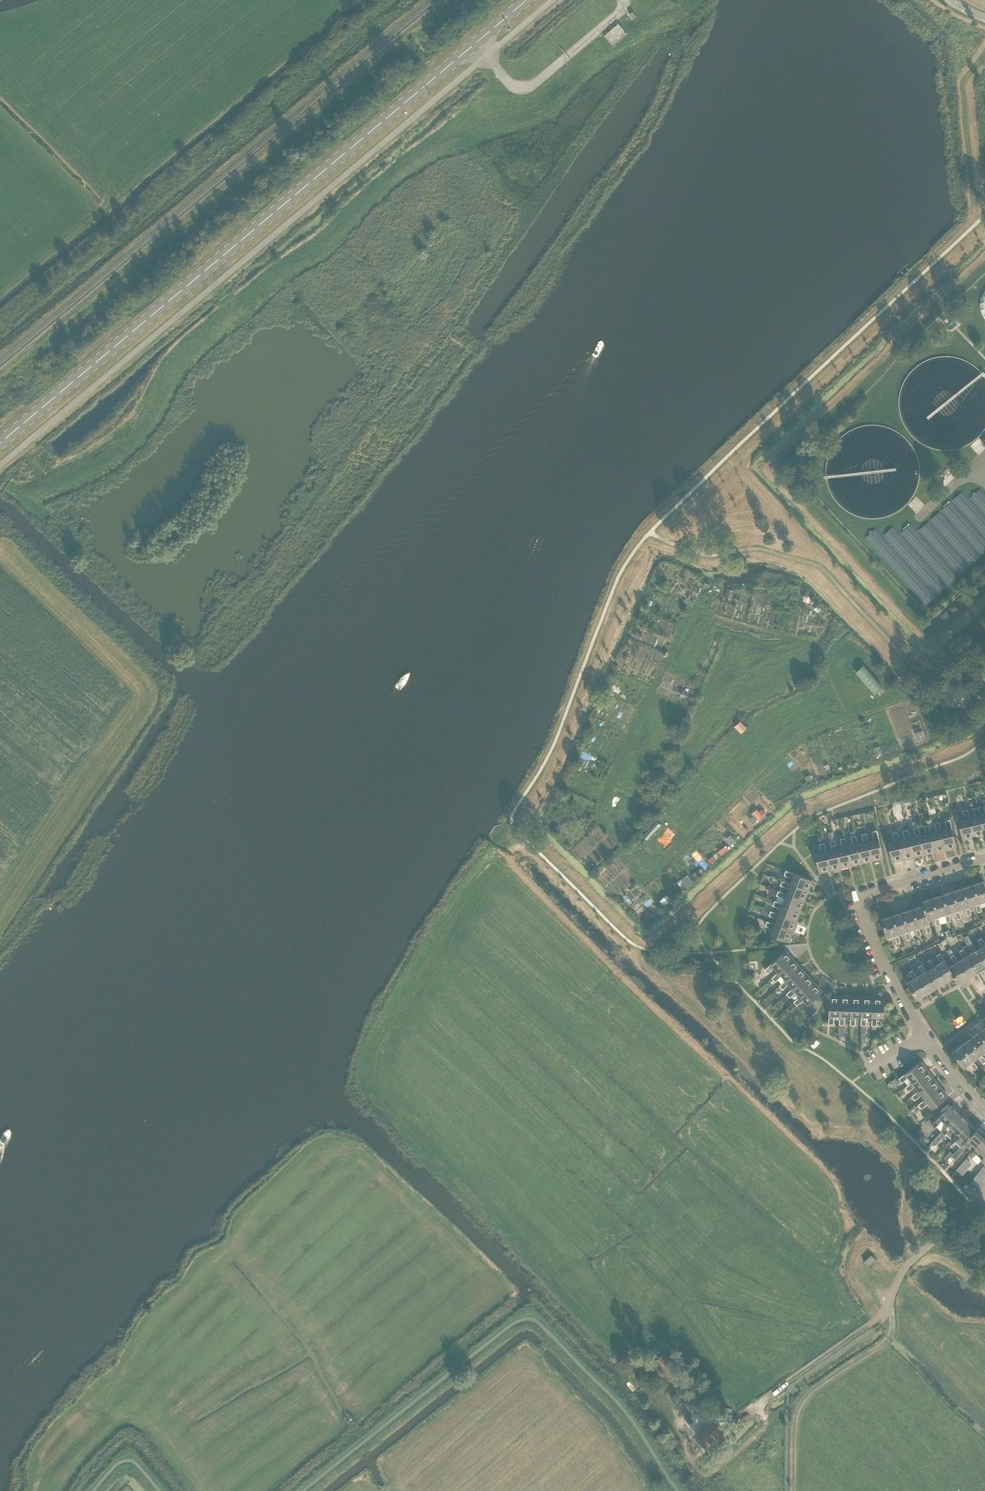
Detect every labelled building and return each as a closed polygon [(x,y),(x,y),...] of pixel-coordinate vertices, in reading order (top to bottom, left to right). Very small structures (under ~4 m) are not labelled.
[(975,301),(984,313),(984,293),(975,301)] [(864,665),(855,672),(874,695),(883,687),(864,665)] [(741,733),(747,727),(740,721),(734,727),(741,733)] [(916,735),(923,732),(920,724),(913,727),(916,735)] [(919,745),(926,742),(923,735),(916,737),(919,745)] [(984,834),(980,816),(978,807),(973,808),(975,817),(969,818),(974,837),(984,834)] [(974,837),(969,818),(967,809),(963,810),(965,819),(958,821),(963,839),(974,837)] [(941,831),(946,849),(956,847),(950,820),(953,819),(952,814),(946,816),(947,820),(945,821),(947,829),(941,831)] [(946,849),(941,831),(939,822),(938,818),(934,819),(936,832),(931,833),(935,852),(946,849)] [(935,852),(931,833),(929,824),(924,826),(926,834),(920,836),(925,854),(935,852)] [(868,842),(873,860),(883,858),(877,830),(876,827),(871,828),(872,831),(874,840),(868,842)] [(925,854),(920,836),(918,827),(914,828),(913,828),(915,837),(910,838),(914,857),(925,854)] [(914,857),(910,838),(908,829),(903,830),(905,839),(899,840),(904,859),(914,857)] [(904,859),(899,840),(897,832),(892,833),(894,842),(888,843),(892,862),(904,859)] [(873,860),(868,842),(866,833),(861,834),(863,843),(858,844),(862,863),(873,860)] [(862,863),(858,844),(856,835),(851,836),(853,845),(847,847),(851,865),(862,863)] [(851,865),(847,847),(845,838),(840,839),(842,848),(837,849),(841,868),(851,865)] [(841,868),(837,849),(835,840),(830,841),(832,850),(826,851),(831,870),(841,868)] [(831,870),(826,851),(824,843),(819,844),(821,853),(815,854),(819,873),(831,870)] [(790,884),(808,891),(812,880),(786,870),(784,875),(793,878),(790,884)] [(808,891),(790,884),(782,881),(780,885),(789,888),(787,894),(805,901),(808,891)] [(979,903),(984,901),(984,886),(983,881),(973,885),(979,903)] [(982,911),(979,903),(973,885),(963,888),(969,906),(975,904),(978,912),(982,911)] [(771,888),(769,894),(776,896),(776,895),(778,891),(771,888)] [(971,914),(969,906),(963,888),(952,891),(959,910),(965,908),(967,915),(971,914)] [(787,894),(778,891),(777,895),(785,898),(783,904),(801,911),(805,901),(787,894)] [(961,917),(959,910),(952,891),(942,895),(948,913),(954,911),(959,926),(964,925),(961,917)] [(951,921),(948,913),(942,895),(932,898),(938,916),(944,914),(947,922),(951,921)] [(941,924),(938,916),(932,898),(921,902),(922,906),(927,920),(928,920),(934,918),(936,926),(941,924)] [(801,911),(783,904),(774,901),(773,905),(781,908),(779,914),(797,921),(801,911)] [(932,931),(928,920),(927,920),(922,906),(912,909),(919,927),(925,925),(927,933),(932,931)] [(921,935),(919,927),(912,909),(902,912),(908,930),(915,928),(917,936),(921,935)] [(797,921),(779,914),(771,911),(769,915),(777,919),(775,924),(793,931),(797,921)] [(911,938),(908,930),(902,912),(892,916),(898,934),(904,932),(907,940),(911,938)] [(901,942),(898,934),(892,916),(881,919),(887,937),(894,935),(897,943),(901,942)] [(793,931),(775,924),(761,919),(759,923),(765,925),(774,929),(771,935),(789,942),(793,931)] [(945,938),(951,936),(949,930),(943,932),(945,938)] [(982,938),(978,940),(982,947),(977,950),(984,964),(984,943),(982,938)] [(977,950),(973,943),(969,945),(973,952),(968,956),(977,972),(984,967),(984,964),(977,950)] [(968,978),(958,961),(950,948),(946,950),(950,957),(954,964),(949,967),(954,976),(954,977),(958,984),(968,978)] [(977,972),(968,956),(963,949),(959,951),(964,958),(958,961),(968,978),(977,972)] [(779,972),(793,959),(786,951),(765,970),(768,973),(775,967),(779,972)] [(954,976),(949,967),(940,953),(937,955),(941,962),(935,966),(945,982),(954,977),(954,976)] [(786,980),(800,967),(793,959),(779,972),(772,978),(775,981),(782,975),(786,980)] [(945,982),(935,966),(931,959),(927,961),(932,968),(926,971),(936,987),(945,982)] [(936,987),(926,971),(922,964),(918,966),(922,973),(917,977),(927,993),(936,987)] [(793,988),(807,975),(800,967),(786,980),(779,986),(783,989),(789,983),(793,988)] [(927,993),(917,977),(913,970),(909,972),(913,979),(907,983),(917,999),(927,993)] [(801,996),(815,983),(807,975),(793,988),(787,994),(790,997),(796,991),(801,996)] [(758,989),(764,984),(759,978),(753,983),(758,989)] [(815,983),(801,996),(794,1002),(797,1005),(804,999),(808,1004),(823,991),(815,983)] [(840,1015),(841,996),(830,996),(829,1024),(833,1024),(834,1015),(840,1015)] [(851,1016),(851,996),(841,996),(840,1015),(840,1024),(844,1024),(845,1015),(851,1016)] [(861,1016),(862,997),(851,996),(851,1016),(850,1025),(855,1025),(855,1016),(861,1016)] [(872,1016),(873,997),(862,997),(861,1016),(861,1025),(866,1025),(866,1016),(872,1016)] [(873,997),(872,1016),(872,1025),(877,1025),(877,1016),(884,1017),(884,998),(873,997)] [(792,1013),(798,1007),(793,1001),(787,1007),(792,1013)] [(979,1032),(970,1039),(982,1054),(984,1051),(984,1040),(979,1032)] [(982,1054),(970,1039),(961,1045),(973,1060),(978,1056),(983,1063),(984,1061),(984,1058),(982,1054)] [(978,1067),(973,1060),(961,1045),(952,1052),(964,1067),(969,1063),(974,1070),(978,1067)] [(913,1082),(928,1070),(921,1061),(899,1078),(902,1082),(909,1077),(913,1082)] [(919,1090),(934,1079),(928,1070),(913,1082),(905,1087),(908,1091),(915,1085),(919,1090)] [(926,1099),(941,1087),(934,1079),(919,1090),(912,1096),(915,1100),(922,1094),(926,1099)] [(941,1087),(926,1099),(918,1104),(921,1108),(928,1103),(932,1108),(948,1096),(941,1087)] [(948,1125),(959,1113),(950,1105),(932,1124),(935,1127),(942,1120),(948,1125)] [(948,1125),(937,1136),(940,1139),(943,1135),(944,1136),(946,1133),(951,1139),(956,1133),(957,1133),(968,1121),(959,1113),(948,1125)] [(956,1133),(951,1139),(946,1144),(949,1147),(952,1143),(953,1144),(955,1141),(960,1146),(965,1141),(977,1129),(968,1121),(957,1133),(956,1133)] [(984,1138),(984,1133),(978,1127),(977,1129),(965,1141),(960,1146),(952,1156),(955,1159),(970,1142),(976,1147),(976,1148),(984,1138)] [(917,1140),(924,1132),(920,1128),(912,1135),(917,1140)] [(976,1147),(969,1155),(972,1158),(979,1150),(984,1156),(981,1160),(984,1164),(984,1138),(976,1148),(976,1147)] [(983,1166),(973,1179),(980,1184),(984,1178),(984,1167),(983,1166)] [(869,1266),(876,1259),(871,1254),(864,1262),(869,1266)] [(705,1446),(724,1430),(715,1419),(696,1436),(705,1446)]
